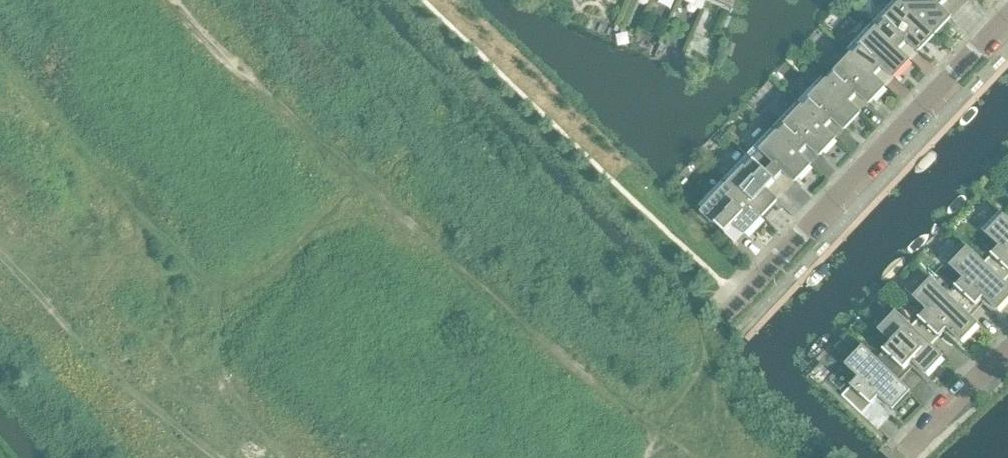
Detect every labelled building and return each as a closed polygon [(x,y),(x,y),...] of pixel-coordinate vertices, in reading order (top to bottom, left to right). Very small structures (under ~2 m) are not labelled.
[(701,7),(706,9),(708,4),(725,12),(726,12),(731,14),(737,0),(710,0),(708,4),(703,2),(701,7)] [(871,26),(899,52),(900,52),(912,39),(922,49),(935,35),(903,5),(898,0),(896,0),(871,26)] [(903,5),(935,35),(947,23),(937,13),(948,0),(907,0),(903,5)] [(899,52),(871,26),(846,52),(852,58),(853,58),(875,78),(887,65),(897,75),(909,63),(910,63),(911,62),(900,52),(899,52)] [(853,58),(852,58),(828,83),(850,104),(862,91),(872,101),(884,89),(885,89),(886,88),(875,78),(853,58)] [(822,77),(798,103),(826,130),(837,118),(848,127),(860,115),(861,114),(850,104),(828,83),(822,77)] [(826,130),(798,103),(773,129),(801,156),(813,144),(823,153),(835,141),(837,140),(826,130)] [(801,156),(773,129),(747,156),(775,183),(788,170),(798,180),(810,167),(811,168),(812,166),(801,156)] [(747,156),(723,182),(761,219),(773,206),(763,196),(775,183),(747,156)] [(761,219),(723,182),(697,209),(725,235),(738,222),(749,232),(761,219)] [(999,212),(981,231),(999,248),(983,264),(1004,283),(1007,279),(1007,221),(999,212)] [(983,264),(963,244),(962,245),(962,246),(945,263),(963,280),(947,296),(968,315),(983,299),(997,311),(1007,299),(1007,287),(1004,283),(983,264)] [(926,311),(911,328),(931,346),(947,330),(960,343),(977,325),(977,326),(978,325),(968,315),(947,296),(926,276),(925,277),(931,283),(915,300),(926,311)] [(931,346),(911,328),(891,309),(890,310),(896,316),(880,333),(891,344),(876,360),(896,379),(912,363),(925,376),(941,358),(942,359),(943,358),(931,346)] [(896,379),(876,360),(858,343),(857,344),(863,350),(847,367),(858,378),(841,396),(862,416),(878,398),(892,410),(908,393),(909,394),(910,392),(896,379)]
